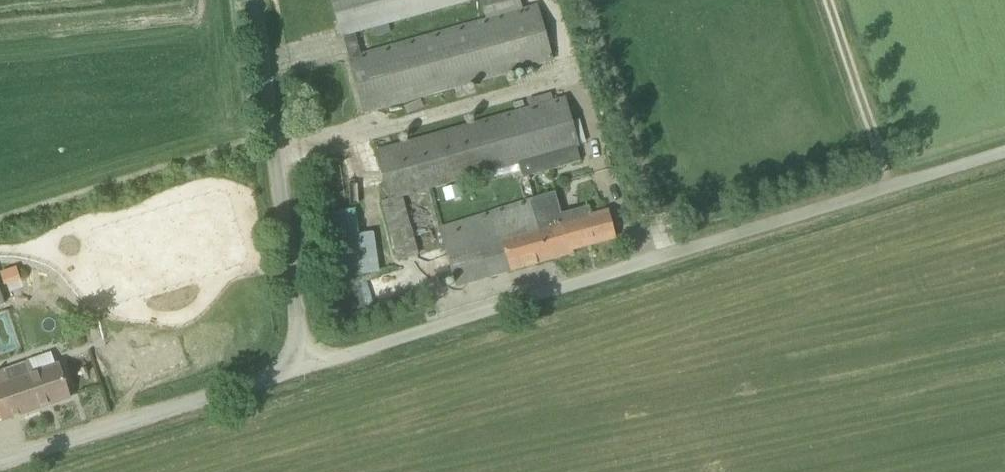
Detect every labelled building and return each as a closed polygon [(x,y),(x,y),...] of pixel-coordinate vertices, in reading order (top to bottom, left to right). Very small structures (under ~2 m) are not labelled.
[(552,61),(538,5),(522,9),(520,0),(479,0),(485,20),(361,56),(354,35),(375,29),(377,38),(392,34),(390,25),(478,0),(332,0),(363,114),(552,61)] [(416,256),(401,198),(518,165),(522,178),(580,162),(576,148),(579,148),(565,97),(552,100),(551,94),(526,101),(529,110),(374,152),(387,200),(383,202),(399,261),(416,256)] [(446,201),(461,197),(458,185),(443,189),(446,201)] [(606,211),(591,216),(588,206),(562,214),(555,192),(439,228),(456,287),(571,254),(570,250),(614,237),(606,211)] [(353,209),(324,213),(333,279),(349,277),(349,273),(376,269),(372,233),(356,235),(353,209)] [(52,296),(48,307),(63,313),(67,302),(52,296)] [(69,397),(63,378),(58,363),(55,364),(51,354),(28,362),(0,371),(0,421),(69,397)]
